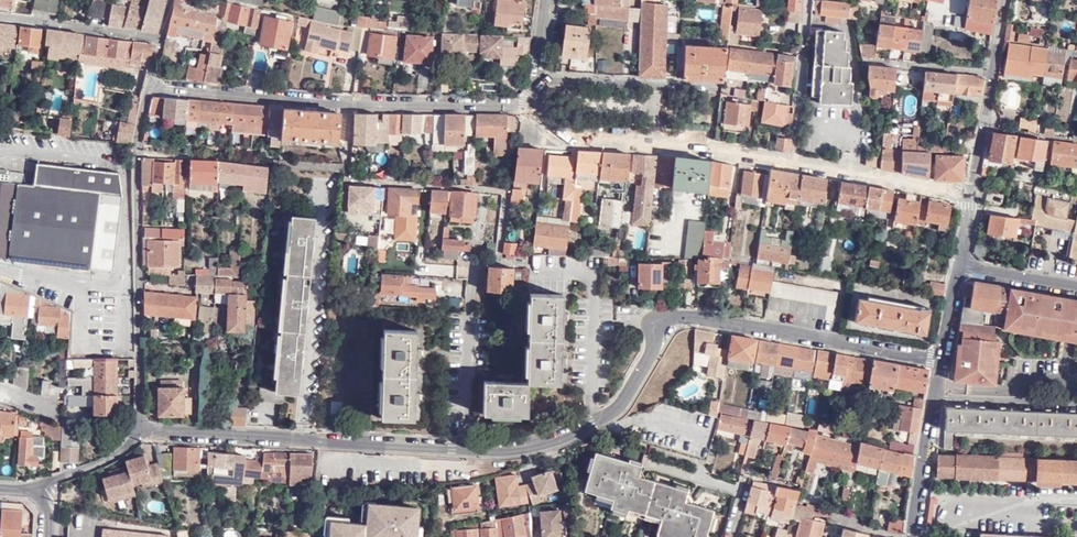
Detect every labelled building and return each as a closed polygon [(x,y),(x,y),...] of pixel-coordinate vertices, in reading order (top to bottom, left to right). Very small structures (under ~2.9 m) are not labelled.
[(30,8),(57,13),(60,0),(32,0),(30,8)] [(88,15),(101,17),(104,2),(98,0),(92,0),(88,15)] [(123,27),(138,29),(147,0),(131,0),(129,6),(123,27)] [(140,30),(153,31),(159,27),(167,0),(148,0),(140,30)] [(207,40),(212,0),(175,0),(164,45),(171,47),(175,32),(207,40)] [(211,41),(212,37),(214,28),(219,0),(212,0),(207,40),(211,41)] [(214,28),(226,30),(228,20),(245,24),(244,33),(253,35),(256,8),(221,0),(219,0),(214,28)] [(493,23),(506,25),(506,30),(517,31),(518,28),(520,28),(523,1),(520,1),(520,0),(496,0),(493,23)] [(583,14),(587,14),(595,14),(594,0),(583,0),(583,14)] [(598,14),(598,17),(629,19),(630,0),(599,0),(598,14)] [(638,76),(664,78),(666,38),(677,38),(677,33),(666,32),(668,4),(646,2),(646,0),(641,0),(638,76)] [(800,0),(788,0),(787,11),(800,12),(800,0)] [(820,1),(813,0),(812,0),(811,14),(816,15),(816,11),(820,11),(820,1)] [(966,17),(955,15),(953,26),(964,28),(991,33),(996,0),(968,0),(966,17)] [(839,17),(854,18),(856,4),(820,1),(820,11),(816,11),(816,15),(824,15),(839,17)] [(111,3),(107,26),(123,27),(129,6),(111,3)] [(732,4),(724,3),(720,35),(728,36),(732,4)] [(337,19),(339,11),(315,4),(311,18),(325,22),(336,25),(337,19)] [(732,42),(735,4),(732,4),(728,36),(727,39),(727,41),(732,42)] [(738,7),(735,32),(758,34),(761,10),(738,7)] [(787,11),(787,22),(799,23),(800,12),(787,11)] [(364,27),(367,13),(359,13),(356,26),(362,27),(364,27)] [(371,27),(384,28),(385,23),(385,21),(375,21),(376,13),(367,13),(364,27),(371,27)] [(880,20),(894,22),(895,16),(895,15),(881,13),(880,20)] [(595,17),(595,14),(587,14),(588,24),(596,24),(595,17)] [(284,46),(289,20),(262,15),(257,42),(267,43),(267,48),(274,48),(274,44),(284,46)] [(350,49),(354,26),(347,26),(346,30),(325,25),(325,22),(311,18),(299,15),(298,24),(306,26),(308,21),(310,22),(303,50),(318,54),(321,45),(334,49),(335,45),(350,49)] [(455,15),(445,15),(442,32),(452,32),(455,15)] [(894,22),(908,25),(910,19),(895,16),(894,22)] [(400,24),(385,23),(384,28),(401,29),(404,29),(408,29),(410,19),(401,18),(400,24)] [(924,28),(925,23),(925,21),(920,20),(910,19),(908,25),(924,28)] [(876,45),(890,47),(894,22),(880,20),(879,23),(876,45)] [(890,47),(904,49),(908,25),(894,22),(890,47)] [(924,28),(919,50),(928,51),(934,25),(925,23),(924,28)] [(1016,25),(1008,24),(1006,40),(1013,41),(1016,25)] [(17,27),(1,25),(0,25),(0,47),(15,48),(17,27)] [(586,56),(589,28),(565,25),(562,53),(586,56)] [(904,49),(919,50),(924,28),(908,25),(904,49)] [(354,26),(350,49),(359,50),(362,27),(356,26),(354,26)] [(38,54),(41,29),(20,27),(18,46),(28,47),(28,53),(38,54)] [(1031,27),(1030,35),(1040,36),(1042,28),(1031,27)] [(828,102),(849,103),(852,82),(848,82),(849,66),(846,66),(847,51),(844,51),(845,38),(842,38),(842,31),(814,28),(809,91),(812,95),(817,95),(817,100),(818,102),(828,102)] [(79,53),(82,35),(82,34),(50,30),(48,48),(47,58),(58,59),(58,57),(59,50),(79,53)] [(442,32),(441,31),(440,57),(461,57),(462,49),(478,50),(484,57),(500,58),(501,50),(516,52),(516,54),(528,56),(531,37),(514,36),(510,35),(482,34),(452,32),(442,32)] [(369,42),(367,53),(374,54),(373,58),(392,60),(395,35),(371,32),(370,33),(369,42)] [(735,32),(734,42),(756,45),(758,34),(735,32)] [(1018,41),(1039,43),(1040,36),(1030,35),(1019,33),(1018,41)] [(78,60),(129,66),(129,63),(130,60),(149,62),(154,44),(82,35),(79,53),(78,59),(78,60)] [(404,63),(430,63),(431,37),(406,36),(404,63)] [(209,50),(204,76),(203,81),(218,82),(220,68),(219,67),(224,40),(212,37),(211,41),(209,50)] [(362,42),(360,52),(367,53),(369,42),(362,42)] [(860,56),(876,58),(877,53),(874,52),(875,46),(858,43),(860,56)] [(1030,58),(1032,46),(1010,43),(1005,75),(1027,78),(1030,58)] [(724,63),(726,47),(684,45),(682,79),(722,80),(724,63)] [(751,50),(726,46),(726,47),(724,63),(727,64),(726,77),(747,80),(747,72),(751,50)] [(1048,48),(1032,46),(1030,58),(1027,78),(1032,79),(1034,71),(1044,73),(1047,52),(1048,48)] [(1047,52),(1044,73),(1062,76),(1064,66),(1066,49),(1060,47),(1059,54),(1047,52)] [(200,52),(197,67),(188,65),(185,80),(203,81),(204,76),(206,49),(205,53),(200,52)] [(1067,49),(1066,49),(1064,66),(1070,67),(1068,79),(1076,80),(1076,51),(1067,49)] [(78,59),(79,53),(59,50),(58,57),(78,59)] [(772,52),(751,50),(747,72),(747,80),(767,82),(772,52)] [(788,85),(793,55),(772,52),(767,82),(788,85)] [(597,72),(606,72),(607,60),(598,60),(597,72)] [(29,70),(41,72),(42,63),(30,62),(29,70)] [(896,68),(868,65),(866,76),(868,86),(868,95),(870,98),(874,98),(878,97),(878,91),(890,91),(890,98),(893,98),(896,68)] [(245,85),(264,86),(265,73),(247,70),(245,85)] [(939,72),(924,71),(921,99),(935,100),(936,99),(939,72)] [(956,75),(939,72),(936,99),(951,101),(953,92),(956,75)] [(1062,76),(1044,73),(1043,82),(1061,85),(1062,76)] [(983,77),(956,75),(953,92),(980,95),(983,77)] [(366,80),(363,94),(372,94),(373,81),(366,80)] [(1005,106),(1016,109),(1020,88),(1009,86),(1005,106)] [(759,87),(757,100),(758,100),(765,101),(767,88),(759,87)] [(765,101),(777,103),(778,95),(771,94),(771,88),(767,87),(767,88),(765,101)] [(745,97),(746,90),(734,88),(733,95),(745,97)] [(116,142),(131,144),(141,96),(134,95),(127,123),(119,122),(116,142)] [(281,138),(282,112),(283,108),(283,107),(154,97),(152,98),(151,99),(149,111),(163,112),(163,117),(207,121),(218,122),(230,123),(229,131),(263,133),(263,125),(268,126),(267,133),(268,135),(271,135),(271,145),(279,145),(280,138),(281,138)] [(757,110),(758,100),(757,100),(748,98),(747,104),(751,105),(751,109),(757,110)] [(748,132),(751,109),(751,105),(747,104),(719,100),(715,128),(722,129),(748,132)] [(784,112),(786,104),(777,103),(765,101),(761,121),(780,125),(781,125),(781,124),(786,124),(786,128),(791,128),(793,113),(784,112)] [(301,110),(291,109),(291,112),(282,112),(281,138),(338,142),(341,116),(333,115),(333,112),(301,110)] [(376,113),(355,113),(354,132),(352,132),(352,144),(374,144),(374,142),(388,142),(390,113),(382,113),(382,122),(376,122),(376,113)] [(390,113),(388,142),(400,143),(400,136),(402,136),(403,132),(420,133),(420,114),(390,113)] [(433,114),(431,143),(464,144),(464,134),(464,115),(457,115),(433,114)] [(464,134),(474,134),(475,115),(464,115),(464,134)] [(475,115),(474,134),(493,135),(493,156),(505,156),(505,132),(513,132),(513,115),(475,115)] [(1029,128),(1028,131),(1035,132),(1037,119),(1021,116),(1019,127),(1029,128)] [(54,134),(69,136),(69,132),(70,129),(71,118),(61,118),(61,124),(55,124),(54,134)] [(218,122),(207,121),(207,128),(218,129),(218,122)] [(779,128),(780,125),(761,121),(760,129),(776,132),(779,128)] [(1047,123),(1046,135),(1054,135),(1055,124),(1047,123)] [(714,140),(721,141),(722,129),(715,128),(714,140)] [(888,149),(889,134),(882,133),(880,147),(881,147),(881,148),(883,148),(883,149),(888,149)] [(987,160),(1012,164),(1017,136),(992,133),(990,148),(987,160)] [(790,148),(790,138),(777,136),(774,150),(785,152),(790,148)] [(917,137),(917,141),(916,151),(930,152),(930,146),(920,146),(920,143),(922,143),(923,138),(917,137)] [(1042,170),(1049,141),(1021,137),(1017,156),(1028,158),(1028,163),(1035,165),(1034,169),(1042,170)] [(881,150),(880,169),(929,178),(929,166),(930,152),(916,151),(917,141),(902,140),(901,151),(881,150)] [(1076,171),(1076,144),(1052,141),(1051,144),(1053,144),(1049,170),(1076,173),(1076,171)] [(944,142),(931,142),(930,146),(930,152),(943,152),(944,146),(944,142)] [(468,173),(466,185),(472,186),(473,166),(474,145),(468,145),(468,151),(465,151),(465,172),(468,173)] [(541,149),(517,147),(515,181),(539,182),(541,149)] [(571,154),(550,153),(548,173),(564,174),(565,162),(576,163),(578,151),(571,151),(571,154)] [(575,178),(599,180),(599,178),(602,152),(578,151),(576,163),(575,174),(575,178)] [(602,152),(599,178),(627,180),(630,154),(602,152)] [(639,224),(649,225),(650,217),(651,217),(652,210),(654,186),(657,156),(643,155),(634,154),(632,173),(645,173),(643,185),(638,185),(635,213),(640,213),(639,224)] [(874,166),(875,156),(866,154),(864,164),(874,166)] [(672,188),(675,157),(671,156),(657,156),(654,186),(672,188)] [(707,193),(709,161),(681,157),(675,157),(672,188),(707,193)] [(929,166),(929,178),(937,180),(962,180),(962,157),(935,157),(935,166),(929,166)] [(142,158),(142,186),(151,186),(152,191),(152,193),(161,193),(161,183),(172,183),(173,198),(176,198),(176,212),(183,212),(183,160),(142,158)] [(217,161),(190,160),(190,182),(218,183),(217,181),(217,161)] [(245,164),(217,161),(217,181),(240,183),(240,187),(244,188),(244,184),(245,164)] [(737,188),(738,174),(731,173),(731,164),(709,161),(707,193),(708,193),(728,195),(728,187),(737,188)] [(566,174),(564,190),(563,199),(566,199),(564,218),(570,219),(573,188),(575,178),(575,174),(576,163),(565,162),(564,174),(566,174)] [(265,186),(267,166),(265,166),(245,164),(244,184),(265,186)] [(356,164),(351,164),(350,177),(351,178),(362,179),(361,174),(356,174),(356,164)] [(112,271),(113,271),(120,196),(118,174),(35,166),(33,188),(8,185),(8,174),(0,173),(0,259),(112,271)] [(771,201),(796,205),(801,175),(787,172),(769,169),(768,175),(764,205),(770,206),(771,201)] [(396,171),(387,171),(386,180),(392,181),(395,180),(396,171)] [(741,201),(764,205),(768,175),(743,171),(743,174),(742,189),(741,194),(736,193),(735,206),(740,207),(741,201)] [(824,188),(825,179),(801,175),(796,205),(821,209),(822,205),(825,205),(826,198),(823,198),(823,195),(828,195),(829,188),(824,188)] [(861,219),(864,206),(868,186),(840,182),(840,187),(836,187),(835,191),(838,191),(836,203),(831,202),(830,208),(857,212),(856,218),(861,219)] [(1035,187),(1073,191),(1073,190),(1039,182),(1037,184),(1035,187)] [(265,193),(265,186),(244,184),(244,188),(243,190),(265,193)] [(382,187),(349,185),(348,212),(351,212),(351,216),(371,217),(371,213),(374,213),(375,198),(381,198),(382,187)] [(867,207),(865,214),(888,218),(894,191),(868,186),(864,206),(867,207)] [(1064,231),(1073,191),(1035,187),(1034,190),(1036,197),(1031,220),(1037,221),(1036,224),(1035,225),(1064,231)] [(417,189),(390,188),(388,213),(409,214),(410,202),(417,202),(417,189)] [(581,188),(573,188),(570,219),(569,222),(579,223),(581,206),(578,206),(581,188)] [(520,190),(511,189),(509,205),(522,206),(522,196),(519,195),(520,190)] [(432,190),(430,212),(444,213),(445,204),(446,191),(432,190)] [(450,191),(446,191),(445,204),(451,204),(450,215),(473,217),(475,194),(450,191)] [(1073,191),(1064,231),(1076,233),(1075,237),(1072,236),(1068,256),(1076,259),(1076,192),(1073,191)] [(893,219),(915,224),(921,195),(904,192),(903,199),(898,198),(893,219)] [(940,202),(940,198),(921,195),(915,224),(923,225),(923,223),(938,225),(937,232),(945,233),(950,204),(940,202)] [(612,255),(618,255),(622,222),(625,199),(603,197),(600,225),(618,227),(616,243),(613,245),(612,255)] [(983,213),(1004,216),(1005,211),(984,207),(983,213)] [(1018,221),(1036,224),(1037,221),(1031,220),(1004,216),(983,213),(982,218),(990,219),(988,232),(1015,235),(1018,221)] [(316,217),(293,216),(278,386),(263,385),(261,401),(286,402),(287,388),(301,389),(306,332),(308,332),(308,328),(306,328),(310,285),(312,285),(313,279),(311,279),(316,217)] [(564,218),(537,216),(536,223),(569,226),(569,222),(570,219),(564,218)] [(683,258),(685,259),(700,259),(701,257),(703,235),(704,223),(688,221),(683,258)] [(549,256),(565,256),(569,226),(536,223),(535,229),(533,245),(549,247),(549,256)] [(457,251),(469,251),(469,246),(462,246),(462,241),(447,240),(448,227),(443,227),(441,246),(441,249),(443,250),(457,251)] [(145,228),(145,238),(184,240),(184,231),(145,228)] [(784,267),(788,268),(788,262),(790,253),(793,231),(786,230),(785,240),(780,239),(779,245),(771,243),(771,238),(765,237),(766,229),(761,229),(757,257),(785,262),(784,267)] [(336,232),(335,248),(344,249),(346,233),(336,232)] [(377,249),(378,242),(379,235),(368,234),(366,248),(377,249)] [(703,235),(701,257),(707,257),(727,260),(729,260),(731,246),(712,245),(713,235),(703,235)] [(380,236),(380,241),(380,242),(380,243),(391,244),(391,237),(380,236)] [(145,238),(143,238),(143,243),(148,243),(148,265),(169,266),(179,266),(179,245),(184,246),(184,240),(145,238)] [(515,243),(504,242),(503,255),(506,255),(513,255),(514,255),(515,243)] [(981,261),(985,260),(987,244),(984,242),(976,242),(974,252),(981,261)] [(230,250),(229,264),(234,264),(233,268),(218,267),(218,275),(234,275),(234,276),(239,277),(240,250),(230,250)] [(457,260),(457,251),(443,250),(442,259),(457,260)] [(823,254),(820,270),(830,272),(833,255),(823,254)] [(869,264),(877,266),(880,256),(871,255),(869,264)] [(607,265),(617,265),(618,257),(607,257),(607,265)] [(618,257),(617,265),(626,265),(626,257),(618,257)] [(727,260),(707,257),(707,260),(696,260),(696,268),(694,268),(693,283),(718,284),(718,269),(726,270),(727,260)] [(218,264),(218,258),(210,258),(210,275),(216,275),(218,275),(218,267),(218,264)] [(676,289),(684,289),(685,260),(679,260),(678,274),(676,274),(676,289)] [(685,260),(684,289),(692,289),(692,260),(685,260)] [(660,264),(638,264),(638,287),(660,288),(661,284),(670,284),(670,262),(661,262),(660,264)] [(169,266),(148,265),(148,273),(169,274),(169,266)] [(736,286),(748,287),(751,268),(740,266),(736,286)] [(748,287),(747,294),(769,297),(772,281),(774,271),(751,268),(748,287)] [(529,270),(488,269),(487,294),(511,295),(511,290),(528,290),(529,270)] [(169,275),(169,283),(185,285),(184,271),(179,271),(179,275),(169,275)] [(216,275),(210,275),(196,274),(195,291),(215,292),(216,278),(216,275)] [(405,276),(381,275),(380,292),(399,293),(399,295),(415,296),(415,297),(434,299),(434,288),(415,287),(415,285),(405,284),(405,276)] [(215,292),(214,294),(228,295),(226,332),(253,333),(255,300),(247,299),(247,294),(242,294),(243,281),(231,281),(231,279),(216,278),(215,292)] [(769,297),(767,308),(832,320),(836,293),(800,287),(772,281),(769,297)] [(927,294),(942,296),(945,283),(930,281),(929,283),(925,282),(924,289),(928,290),(927,294)] [(962,306),(960,321),(980,323),(983,310),(994,312),(998,291),(998,286),(966,281),(964,297),(970,298),(969,306),(962,306)] [(33,298),(12,289),(0,283),(0,314),(11,315),(11,320),(11,324),(13,324),(11,341),(24,342),(25,321),(27,321),(28,304),(33,304),(33,298)] [(998,286),(998,291),(1008,293),(1007,299),(1014,300),(1015,294),(1016,289),(998,286)] [(1068,297),(1066,308),(1059,307),(1060,301),(1057,301),(1057,300),(1054,299),(1053,300),(1046,299),(1047,294),(1031,291),(1030,297),(1024,296),(1015,294),(1014,300),(1007,299),(1008,293),(998,291),(994,322),(1003,323),(1039,328),(1039,331),(1062,334),(1062,332),(1069,333),(1068,340),(1075,342),(1076,337),(1076,299),(1068,297)] [(143,292),(143,314),(194,319),(196,298),(143,292)] [(223,304),(223,296),(213,295),(213,304),(223,304)] [(563,296),(529,295),(527,384),(484,383),(483,416),(528,417),(529,385),(560,386),(563,296)] [(1066,308),(1068,297),(1061,296),(1060,301),(1059,307),(1066,308)] [(66,360),(68,312),(33,298),(33,304),(32,321),(36,321),(36,332),(56,332),(56,337),(63,337),(63,348),(60,348),(59,360),(66,360)] [(449,298),(449,307),(459,307),(459,299),(449,298)] [(854,321),(924,333),(928,313),(929,313),(930,308),(928,308),(927,312),(858,300),(854,321)] [(200,305),(198,323),(203,324),(202,332),(193,331),(192,340),(192,343),(210,344),(210,340),(212,326),(213,306),(200,305)] [(213,306),(212,326),(218,326),(220,307),(213,306)] [(960,321),(958,329),(962,330),(960,343),(956,343),(956,351),(970,353),(969,359),(959,359),(958,364),(960,365),(959,373),(954,373),(954,379),(987,384),(988,377),(990,376),(992,356),(990,355),(991,349),(997,350),(998,340),(994,340),(995,333),(993,333),(994,324),(980,323),(960,321)] [(1001,330),(1068,340),(1069,333),(1062,332),(1062,334),(1039,331),(1039,328),(1003,323),(1001,330)] [(713,331),(694,328),(693,351),(709,354),(706,367),(711,367),(710,374),(722,376),(727,348),(716,346),(717,342),(711,342),(713,331)] [(384,330),(381,420),(415,421),(417,331),(384,330)] [(755,339),(731,335),(726,364),(748,368),(750,360),(752,360),(755,339)] [(778,343),(759,340),(755,361),(761,362),(759,375),(767,376),(769,364),(774,364),(778,343)] [(792,375),(797,346),(778,343),(774,364),(773,374),(792,377),(792,375)] [(810,380),(815,350),(797,346),(792,375),(806,378),(806,380),(810,380)] [(993,384),(997,350),(991,349),(990,355),(992,356),(990,376),(988,377),(987,384),(993,384)] [(816,350),(812,375),(816,376),(818,368),(830,370),(844,372),(847,355),(816,350)] [(970,353),(956,351),(954,372),(954,373),(959,373),(960,365),(958,364),(959,359),(969,359),(970,353)] [(869,385),(873,360),(847,355),(844,372),(842,380),(869,385)] [(116,379),(115,360),(93,360),(93,376),(84,377),(84,379),(116,379)] [(894,386),(925,391),(928,370),(873,360),(869,385),(868,391),(891,395),(892,389),(894,390),(894,386)] [(14,368),(13,385),(26,390),(28,369),(14,368)] [(818,368),(816,376),(829,378),(830,370),(818,368)] [(116,397),(116,379),(84,379),(65,379),(58,379),(58,388),(68,389),(68,387),(82,387),(81,397),(116,397)] [(42,381),(41,396),(57,402),(58,388),(49,384),(49,381),(42,381)] [(184,416),(184,410),(184,395),(184,387),(183,387),(183,381),(171,381),(171,387),(159,387),(158,415),(184,416)] [(184,395),(184,410),(193,410),(194,395),(184,395)] [(116,419),(116,397),(81,397),(81,398),(64,398),(64,401),(67,401),(67,406),(93,406),(93,415),(95,415),(94,421),(107,421),(108,418),(116,419)] [(914,397),(913,401),(914,402),(913,407),(913,408),(922,409),(923,398),(914,397)] [(716,412),(732,415),(745,417),(747,409),(722,404),(722,403),(721,402),(722,399),(718,398),(717,401),(716,412)] [(331,400),(330,413),(341,414),(343,401),(331,400)] [(709,400),(707,410),(716,412),(717,401),(709,400)] [(718,416),(666,401),(645,412),(637,439),(711,461),(713,455),(707,453),(718,416)] [(899,429),(909,431),(917,433),(922,409),(913,408),(913,407),(912,407),(899,404),(897,416),(901,417),(899,429)] [(229,424),(245,425),(247,407),(230,406),(229,424)] [(946,406),(945,429),(952,430),(997,433),(997,435),(1009,436),(1008,433),(1076,436),(1076,413),(946,406)] [(18,424),(18,423),(18,417),(18,414),(18,411),(15,409),(15,413),(7,412),(7,410),(0,407),(0,441),(1,442),(4,438),(4,434),(17,435),(18,424)] [(760,411),(747,409),(745,417),(752,418),(765,421),(766,415),(767,410),(764,410),(763,414),(760,414),(760,411)] [(786,415),(785,420),(785,424),(790,425),(803,427),(803,424),(805,415),(787,413),(786,415)] [(18,417),(18,423),(26,424),(26,414),(18,414),(18,417)] [(720,414),(716,430),(741,434),(749,435),(749,433),(752,420),(720,414)] [(782,418),(766,415),(765,421),(769,421),(785,424),(785,420),(786,415),(783,415),(782,418)] [(892,428),(899,429),(901,417),(897,416),(894,416),(892,428)] [(51,439),(60,440),(61,427),(46,421),(41,419),(41,424),(42,424),(41,431),(45,431),(45,436),(52,437),(51,439)] [(768,423),(752,420),(749,433),(749,435),(747,443),(745,455),(755,458),(760,438),(765,439),(768,423)] [(765,439),(785,443),(789,427),(770,424),(768,423),(765,439)] [(820,432),(822,432),(824,433),(833,435),(834,427),(822,424),(820,432)] [(71,431),(61,427),(60,440),(60,446),(70,447),(71,431)] [(802,451),(810,453),(816,430),(808,428),(807,432),(789,427),(785,443),(784,448),(791,450),(793,443),(803,446),(802,451)] [(816,454),(833,459),(837,443),(820,439),(822,432),(820,432),(816,430),(810,453),(805,470),(809,471),(810,468),(811,469),(816,454)] [(18,463),(37,465),(38,458),(43,458),(44,446),(42,445),(43,437),(31,436),(32,432),(20,431),(20,437),(18,463)] [(904,453),(913,455),(915,446),(917,433),(909,431),(907,445),(899,443),(898,451),(904,453)] [(841,432),(840,437),(843,438),(846,439),(853,440),(855,435),(841,432)] [(749,435),(741,434),(740,441),(742,442),(747,443),(749,435)] [(837,443),(833,459),(850,464),(846,485),(845,485),(842,500),(850,501),(852,492),(852,491),(852,488),(854,477),(856,465),(857,460),(859,448),(842,444),(843,438),(840,437),(838,436),(837,443)] [(739,454),(745,455),(747,443),(742,442),(739,454)] [(856,465),(879,472),(883,449),(860,444),(859,448),(857,460),(856,465)] [(77,448),(70,447),(60,446),(59,461),(76,462),(77,448)] [(172,469),(198,470),(198,464),(208,464),(208,456),(208,451),(208,447),(173,446),(172,469)] [(583,481),(615,491),(611,503),(661,519),(657,532),(672,536),(706,536),(714,509),(685,500),(688,489),(639,474),(642,463),(593,448),(583,481)] [(903,454),(883,449),(879,472),(876,482),(885,485),(889,469),(911,475),(913,455),(904,453),(903,454)] [(265,450),(264,458),(262,474),(261,476),(266,476),(267,468),(282,469),(282,475),(291,475),(293,452),(265,450)] [(208,486),(216,487),(216,484),(225,485),(236,486),(236,482),(233,476),(236,454),(208,451),(208,456),(208,464),(208,473),(208,474),(209,474),(208,486)] [(293,452),(291,475),(290,480),(290,483),(300,485),(302,476),(311,477),(313,465),(313,453),(293,452)] [(1075,462),(1075,458),(1069,458),(1069,461),(1062,461),(1063,457),(1055,457),(1055,460),(1040,460),(1040,456),(1034,456),(1034,460),(1028,459),(1029,455),(997,454),(997,457),(960,456),(960,452),(957,452),(957,456),(938,455),(937,477),(1076,483),(1076,462),(1075,462)] [(170,453),(156,454),(158,463),(162,479),(171,480),(171,471),(170,470),(170,453)] [(162,479),(158,463),(147,465),(144,455),(126,460),(127,465),(132,484),(141,482),(150,479),(152,484),(163,480),(162,479)] [(769,478),(775,480),(781,457),(775,456),(769,478)] [(242,474),(261,477),(261,476),(262,474),(264,458),(255,457),(255,460),(244,459),(242,474)] [(132,484),(127,465),(109,471),(110,475),(102,478),(107,497),(117,494),(119,499),(135,495),(132,484)] [(266,478),(290,480),(291,475),(282,475),(282,469),(267,468),(266,476),(266,478)] [(524,484),(524,485),(527,495),(531,504),(540,501),(537,495),(556,489),(549,470),(530,477),(532,482),(524,484)] [(528,502),(524,485),(516,486),(515,475),(495,477),(497,506),(528,502)] [(858,477),(854,477),(852,488),(852,491),(861,491),(861,482),(858,482),(858,477)] [(773,494),(775,486),(752,482),(744,512),(755,515),(758,505),(766,507),(769,497),(772,498),(773,494)] [(465,487),(465,484),(459,484),(459,487),(452,488),(454,505),(451,506),(451,509),(476,507),(474,486),(465,487)] [(790,517),(793,509),(799,490),(775,486),(773,494),(777,495),(771,518),(785,522),(783,528),(778,526),(774,536),(785,536),(786,533),(790,517)] [(850,501),(848,512),(857,513),(860,493),(852,492),(850,501)] [(109,502),(119,499),(117,494),(107,497),(109,502)] [(931,527),(935,498),(931,498),(927,526),(931,527)] [(813,514),(826,516),(832,518),(831,510),(806,503),(805,506),(797,505),(796,510),(813,514)] [(419,508),(399,507),(399,505),(382,504),(382,505),(367,504),(366,523),(330,521),(329,536),(330,536),(416,536),(419,508)] [(22,510),(1,508),(0,519),(0,520),(0,536),(20,536),(22,510)] [(824,524),(825,522),(812,519),(813,514),(796,510),(793,509),(790,517),(799,520),(795,536),(821,536),(824,524)] [(539,511),(541,536),(560,536),(558,510),(539,511)] [(501,536),(524,535),(524,525),(529,525),(528,511),(495,519),(496,536),(501,536)] [(890,517),(887,531),(902,534),(904,520),(890,517)] [(489,520),(480,522),(481,536),(496,536),(495,519),(493,519),(489,520)] [(480,522),(450,529),(450,536),(481,536),(480,522)] [(197,536),(207,536),(207,532),(207,524),(201,523),(201,529),(197,529),(197,536)] [(842,528),(837,527),(834,536),(841,536),(842,528)] [(867,534),(842,528),(841,536),(866,536),(867,534)] [(166,535),(106,529),(105,536),(166,536),(166,535)]
